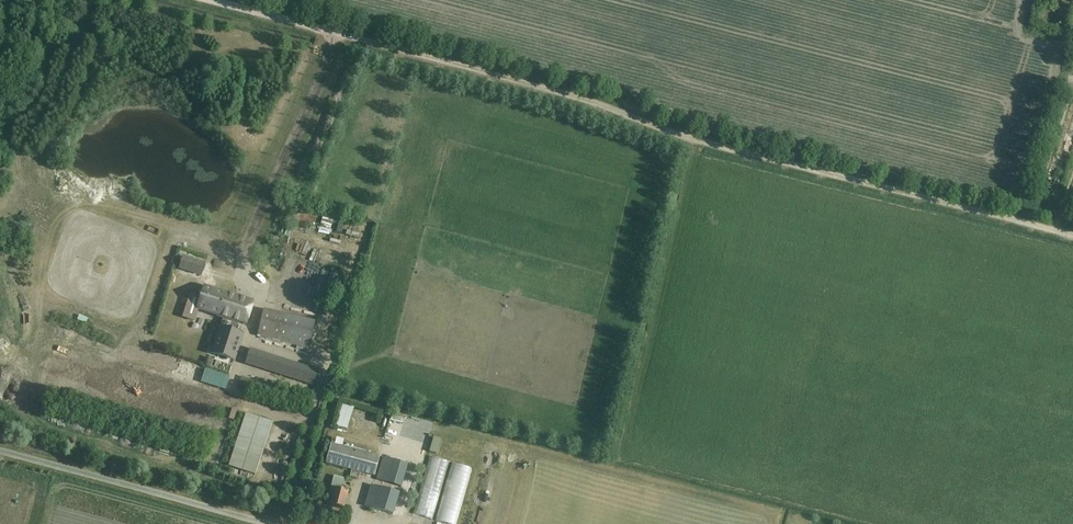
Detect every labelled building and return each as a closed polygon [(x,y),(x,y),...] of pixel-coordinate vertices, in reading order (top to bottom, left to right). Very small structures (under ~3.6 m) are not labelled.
[(202,275),(206,263),(183,256),(179,268),(202,275)] [(205,268),(216,272),(219,261),(208,257),(205,268)] [(212,353),(233,360),(252,303),(205,288),(198,309),(224,317),(212,353)] [(263,310),(257,336),(308,349),(315,322),(263,310)] [(246,364),(313,385),(317,372),(250,350),(246,364)] [(227,378),(207,372),(205,381),(224,387),(227,378)] [(268,469),(284,415),(254,407),(239,461),(268,469)] [(443,432),(440,446),(447,447),(450,433),(443,432)] [(379,457),(330,445),(325,464),(351,471),(350,477),(358,479),(360,473),(374,477),(379,457)] [(383,457),(376,480),(401,488),(408,465),(383,457)] [(466,521),(480,461),(461,457),(447,516),(466,521)] [(635,484),(643,487),(647,478),(638,474),(635,484)] [(329,507),(343,510),(348,492),(340,490),(343,479),(334,477),(331,488),(329,495),(332,496),(329,507)] [(364,507),(392,515),(399,494),(371,486),(364,507)]
